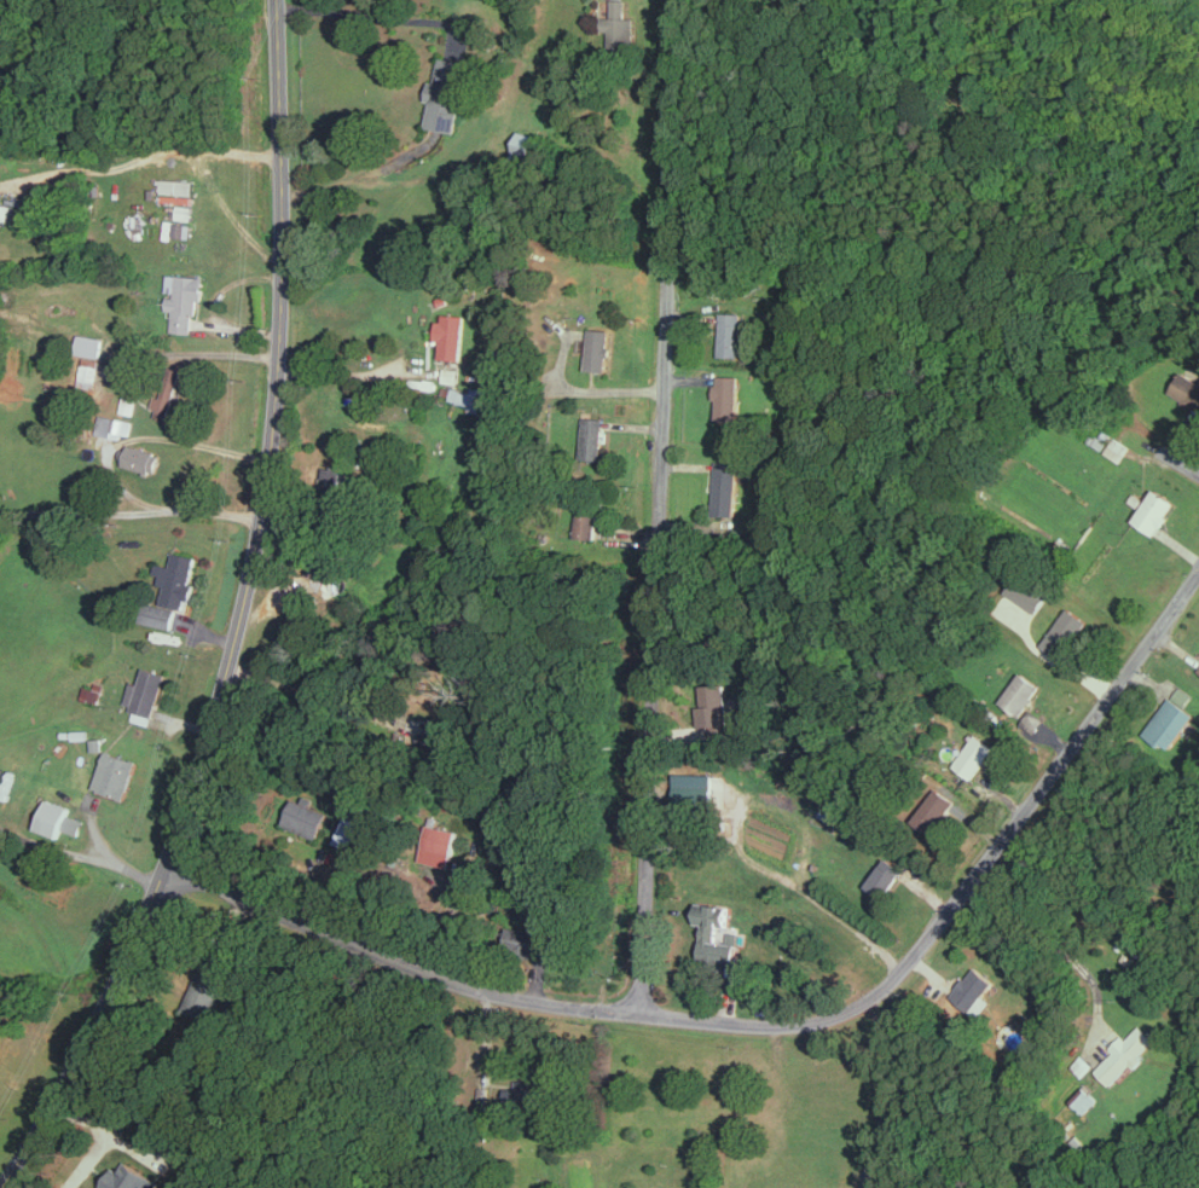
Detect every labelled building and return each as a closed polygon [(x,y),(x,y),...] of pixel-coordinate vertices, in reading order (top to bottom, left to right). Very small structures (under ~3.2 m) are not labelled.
[(626,17),(626,0),(612,0),(611,16),(602,16),(602,31),(608,31),(608,59),(634,59),(636,17),(626,17)] [(455,133),(468,62),(439,57),(435,82),(430,81),(426,100),(431,101),(426,127),(455,133)] [(531,160),(535,134),(516,131),(513,158),(531,160)] [(193,180),(161,179),(161,194),(193,194),(193,180)] [(6,221),(8,205),(0,204),(0,221),(6,221)] [(176,218),(191,220),(193,206),(177,204),(176,218)] [(191,238),(192,224),(175,223),(174,237),(191,238)] [(204,301),(206,277),(168,274),(166,294),(167,294),(165,310),(172,311),(170,331),(193,333),(195,300),(204,301)] [(742,357),(743,313),(722,313),(721,357),(742,357)] [(465,315),(439,314),(438,340),(441,340),(440,359),(462,360),(465,315)] [(610,371),(611,330),(589,329),(587,370),(610,371)] [(100,359),(104,338),(80,334),(76,354),(100,359)] [(82,364),(78,386),(95,389),(99,367),(82,364)] [(183,370),(168,365),(151,415),(166,420),(183,370)] [(459,369),(444,368),(443,382),(458,383),(459,369)] [(1198,412),(1198,380),(1184,370),(1169,391),(1198,412)] [(718,418),(741,418),(740,376),(717,376),(718,418)] [(467,411),(485,415),(490,389),(474,385),(473,392),(452,388),(450,400),(469,404),(467,411)] [(133,415),(136,398),(122,396),(119,413),(133,415)] [(132,421),(99,415),(96,433),(129,439),(132,421)] [(602,457),(604,416),(583,416),(582,456),(602,457)] [(1105,454),(1122,462),(1131,444),(1114,436),(1105,454)] [(156,474),(162,453),(130,445),(124,466),(156,474)] [(716,515),(738,514),(738,459),(715,460),(716,515)] [(1153,534),(1179,502),(1159,486),(1133,519),(1153,534)] [(599,511),(578,510),(577,535),(598,536),(599,511)] [(197,555),(174,551),(171,565),(157,562),(154,577),(167,580),(163,603),(187,608),(197,555)] [(330,583),(338,563),(313,553),(305,574),(330,583)] [(1036,613),(1051,594),(1022,571),(1008,591),(1036,613)] [(172,628),(177,608),(154,603),(149,622),(172,628)] [(1088,617),(1067,606),(1044,646),(1065,658),(1088,617)] [(165,672),(144,666),(140,682),(130,680),(124,706),(155,714),(165,672)] [(1040,685),(1020,671),(998,702),(1019,716),(1040,685)] [(84,681),(81,696),(98,701),(102,686),(84,681)] [(723,683),(701,684),(701,705),(695,705),(696,737),(725,735),(723,683)] [(1146,733),(1171,750),(1196,713),(1172,696),(1146,733)] [(997,746),(979,732),(953,765),(972,779),(997,746)] [(125,797),(138,760),(107,749),(94,787),(125,797)] [(956,803),(942,790),(916,819),(930,832),(956,803)] [(311,805),(314,797),(306,794),(304,800),(294,797),(285,824),(320,836),(328,812),(311,805)] [(61,836),(69,805),(47,799),(39,830),(61,836)] [(336,842),(356,851),(369,822),(349,812),(336,842)] [(64,827),(79,833),(84,819),(69,814),(64,827)] [(451,867),(460,830),(430,822),(421,859),(451,867)] [(867,884),(884,897),(906,869),(889,856),(867,884)] [(700,959),(737,963),(739,942),(715,940),(717,924),(728,925),(730,904),(699,901),(697,923),(703,923),(700,959)] [(547,956),(552,934),(517,926),(512,947),(547,956)] [(952,995),(971,1011),(996,981),(977,965),(952,995)] [(1095,1069),(1114,1086),(1142,1056),(1141,1055),(1157,1038),(1142,1024),(1128,1038),(1126,1036),(1095,1069)] [(1082,1075),(1093,1065),(1083,1054),(1072,1064),(1082,1075)] [(1098,1098),(1085,1085),(1072,1097),(1085,1111),(1098,1098)] [(160,1181),(126,1160),(120,1170),(114,1167),(102,1187),(103,1187),(156,1187),(160,1181)]
